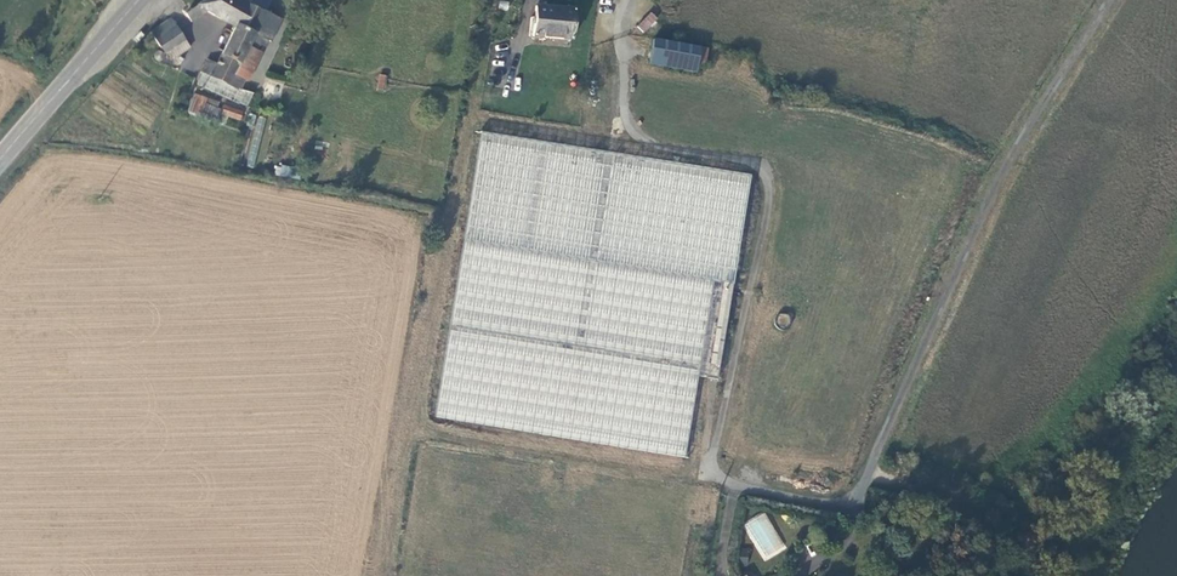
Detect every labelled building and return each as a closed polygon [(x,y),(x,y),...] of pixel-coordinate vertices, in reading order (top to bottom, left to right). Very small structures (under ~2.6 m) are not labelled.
[(188,14),(192,19),(204,10),(237,29),(218,67),(208,63),(203,76),(229,91),(240,68),(253,74),(261,58),(249,51),(257,36),(270,42),(280,22),(267,17),(275,0),(206,0),(188,14)] [(573,7),(535,5),(533,35),(571,37),(573,7)] [(173,17),(151,31),(156,40),(165,54),(187,40),(179,27),(173,17)] [(698,48),(653,39),(649,64),(694,72),(698,48)] [(149,71),(152,69),(153,65),(152,62),(149,59),(146,59),(143,60),(141,63),(141,67),(143,70),(146,71),(149,71)] [(386,90),(386,74),(377,74),(377,90),(386,90)] [(241,123),(246,104),(213,95),(212,96),(194,91),(189,109),(241,123)] [(245,165),(253,167),(267,118),(259,116),(245,165)] [(746,176),(476,137),(434,420),(684,457),(696,378),(716,381),(746,176)] [(412,302),(408,328),(420,329),(424,303),(412,302)] [(745,476),(748,473),(750,469),(748,465),(745,462),(741,461),(736,463),(734,467),(734,471),(736,475),(740,477),(745,476)] [(791,475),(757,469),(756,479),(789,484),(791,475)] [(804,474),(802,479),(803,484),(807,487),(813,488),(817,486),(820,482),(820,477),(818,472),(813,470),(808,470),(804,474)] [(800,485),(802,479),(794,477),(792,483),(800,485)]
